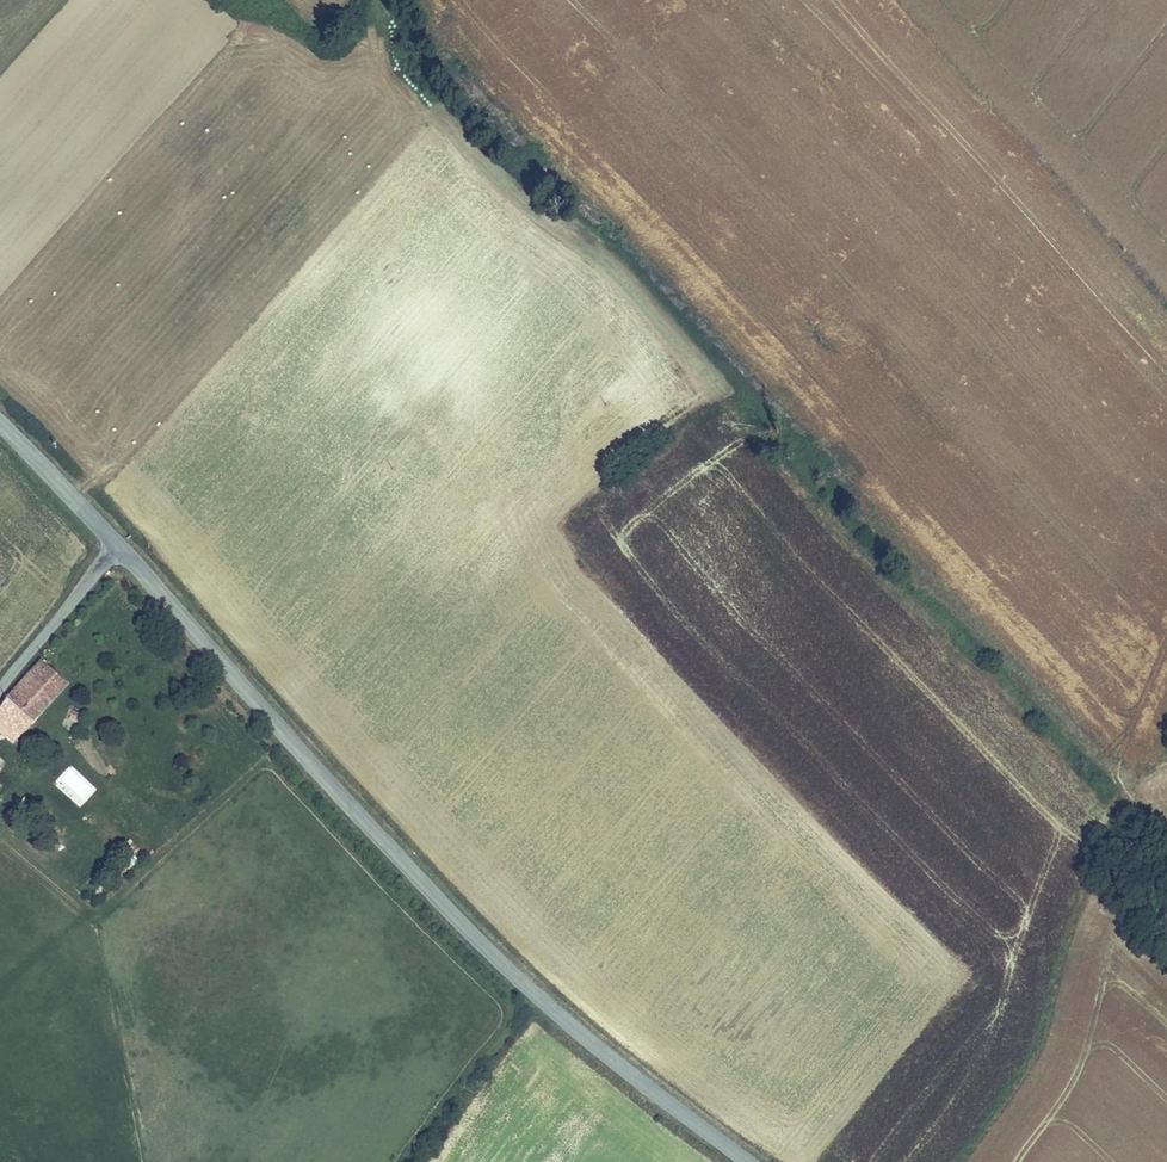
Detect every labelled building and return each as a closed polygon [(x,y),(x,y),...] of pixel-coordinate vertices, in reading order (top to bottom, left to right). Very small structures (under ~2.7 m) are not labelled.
[(16,709),(32,722),(67,684),(42,662),(9,698),(0,711),(0,726),(16,709)] [(116,714),(109,701),(106,702),(107,705),(102,709),(107,719),(116,714)] [(0,726),(0,731),(12,742),(32,722),(16,709),(0,726)]
